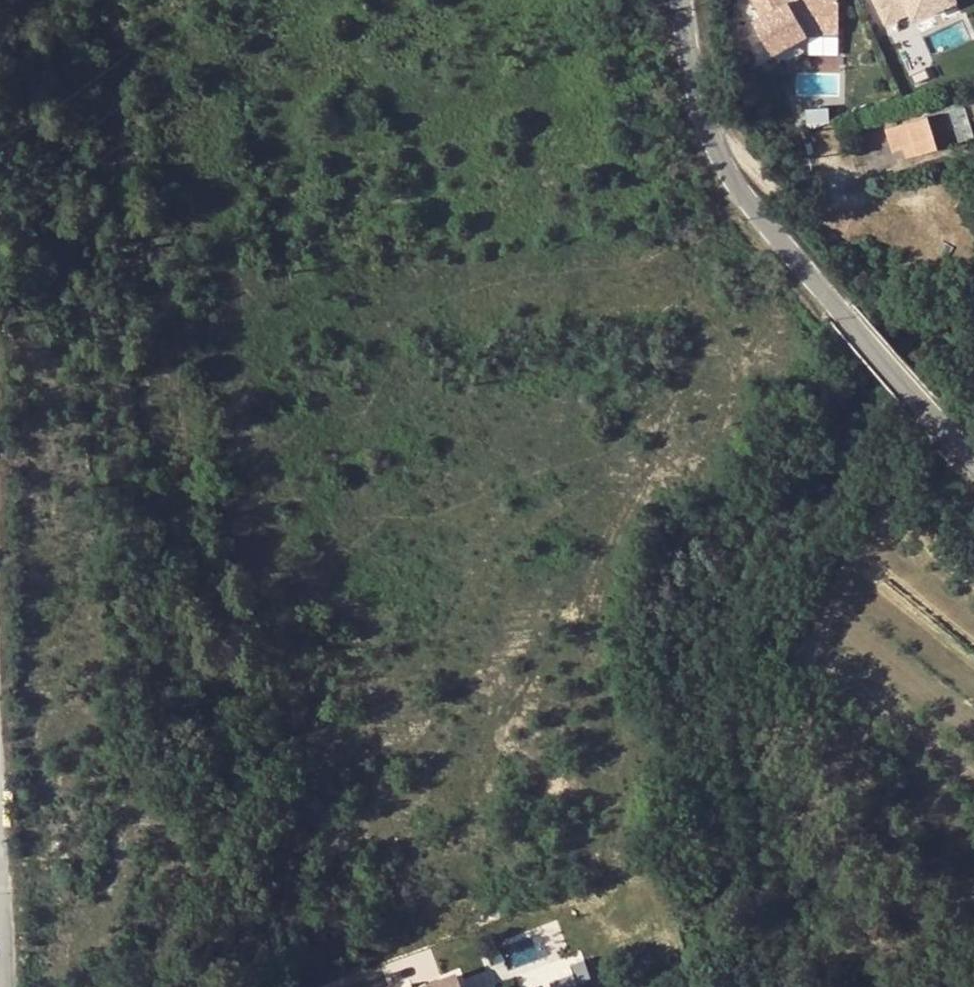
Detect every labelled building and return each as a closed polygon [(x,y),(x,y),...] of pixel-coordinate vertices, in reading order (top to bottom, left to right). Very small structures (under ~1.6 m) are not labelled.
[(760,16),(751,21),(770,52),(807,30),(837,31),(838,0),(799,0),(791,5),(788,0),(750,0),(760,16)] [(885,21),(910,10),(931,0),(876,0),(885,21)] [(910,10),(913,17),(951,0),(931,0),(910,10)] [(915,152),(937,144),(935,136),(927,114),(886,127),(894,149),(903,146),(906,154),(915,152)] [(816,141),(809,143),(812,153),(819,151),(816,141)] [(450,986),(464,986),(459,973),(446,978),(450,986)] [(446,978),(423,986),(450,986),(446,978)]
